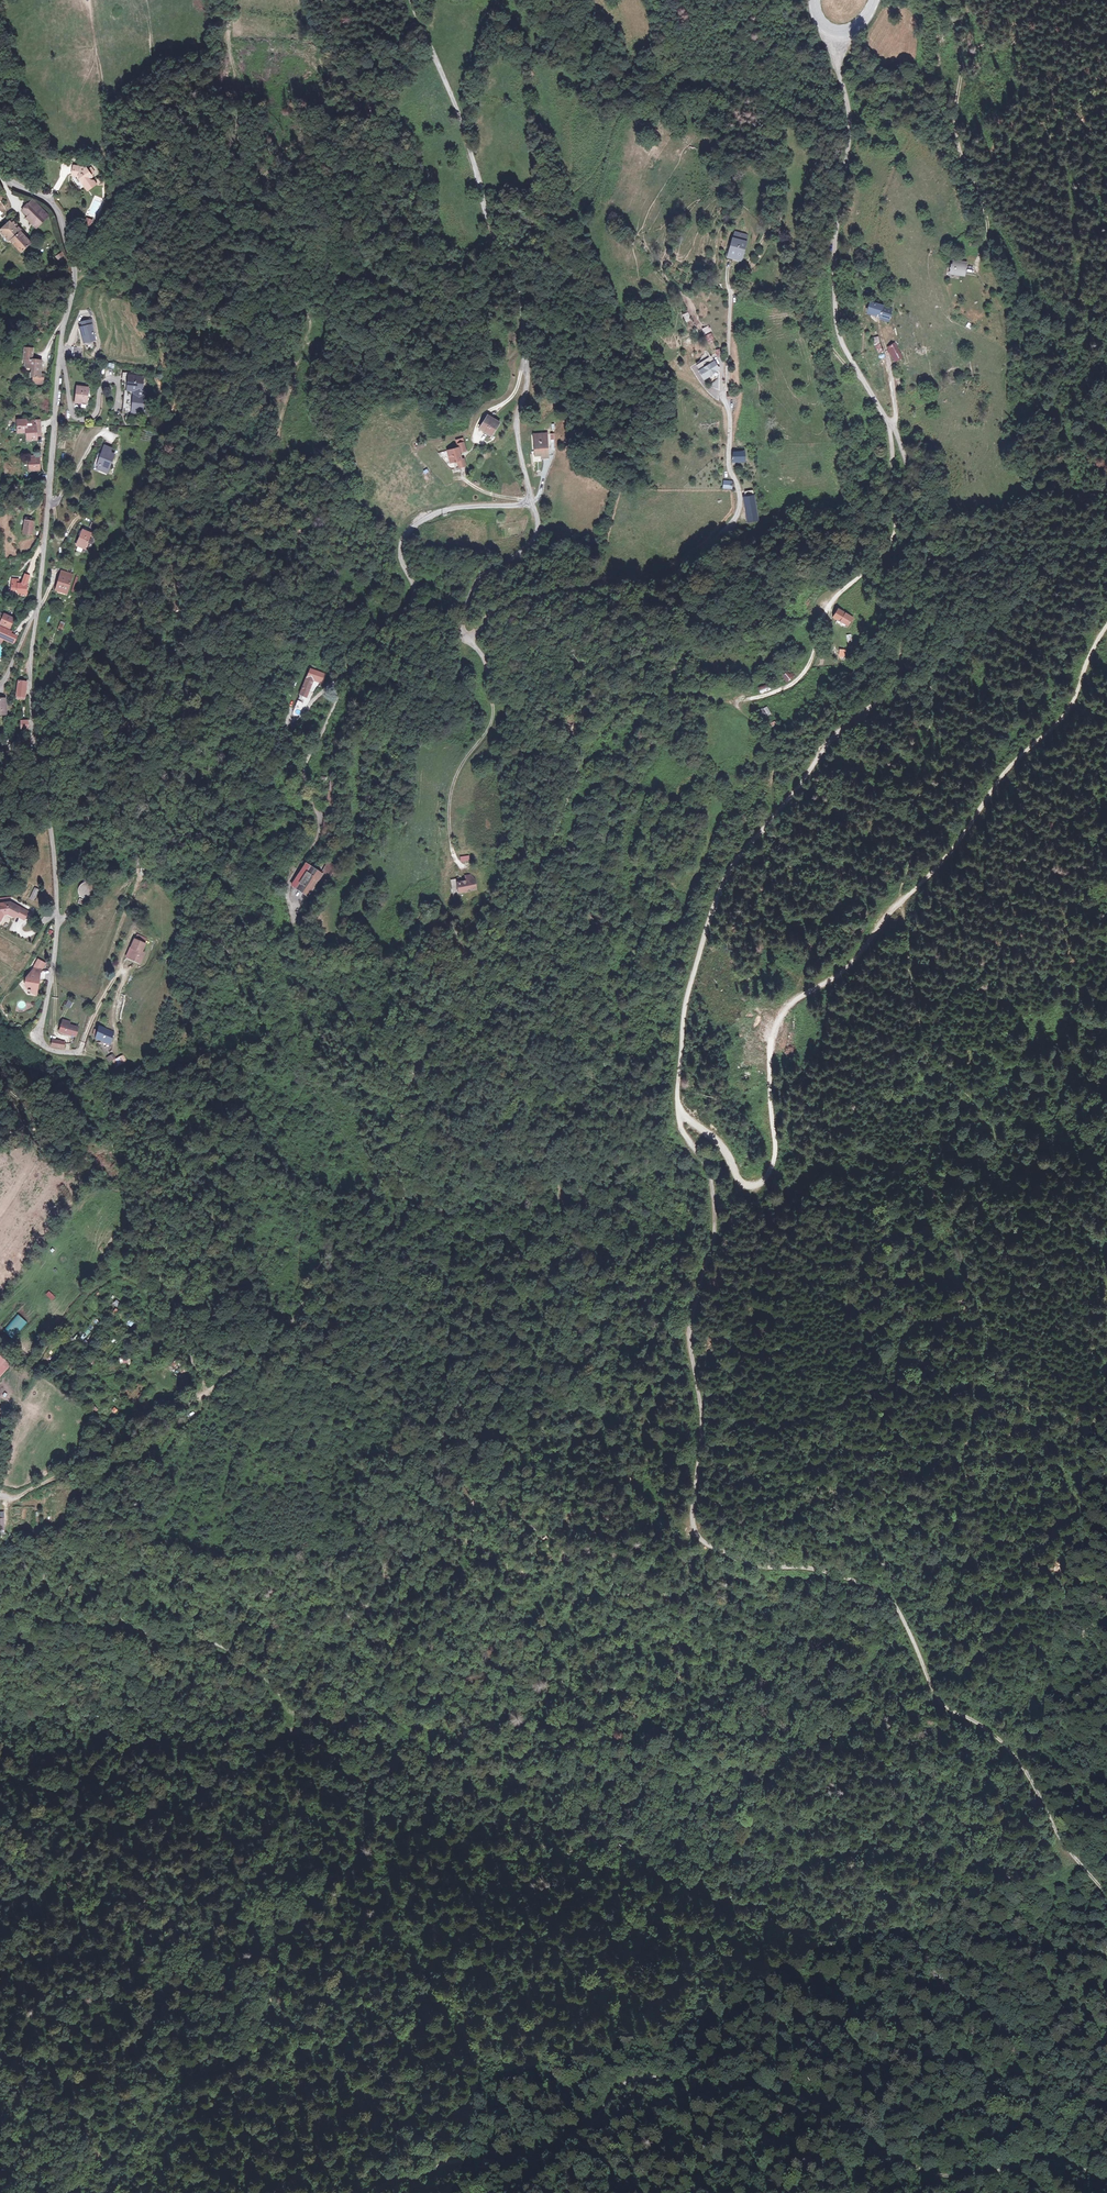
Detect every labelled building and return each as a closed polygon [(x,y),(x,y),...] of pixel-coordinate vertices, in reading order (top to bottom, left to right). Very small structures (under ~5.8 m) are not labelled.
[(89,178),(90,178),(89,176),(86,171),(85,169),(73,166),(70,175),(78,177),(77,179),(85,191),(94,186),(89,178)] [(35,197),(33,199),(39,206),(39,205),(46,213),(38,220),(40,222),(50,214),(35,197)] [(39,206),(33,199),(24,207),(29,214),(27,215),(37,225),(40,222),(38,220),(46,213),(39,205),(39,206)] [(2,226),(12,238),(14,237),(16,240),(24,248),(33,239),(23,227),(24,227),(14,216),(2,226)] [(732,238),(729,255),(742,257),(744,240),(732,238)] [(61,254),(56,257),(57,258),(55,260),(56,262),(59,261),(60,262),(65,259),(61,254)] [(963,263),(953,261),(953,265),(950,265),(949,272),(958,273),(958,270),(962,270),(963,263)] [(892,305),(868,300),(866,309),(880,312),(880,314),(890,316),(892,305)] [(688,312),(683,314),(686,322),(692,320),(688,312)] [(91,319),(79,322),(84,341),(94,338),(91,329),(93,328),(91,319)] [(295,324),(289,331),(302,341),(307,333),(295,324)] [(704,334),(712,331),(709,325),(702,329),(704,334)] [(878,336),(872,338),(877,352),(882,351),(878,336)] [(885,342),(890,350),(897,347),(893,340),(890,341),(889,340),(885,342)] [(33,380),(43,380),(43,374),(41,373),(41,360),(33,359),(34,348),(25,347),(24,360),(27,360),(27,366),(34,367),(33,380)] [(897,347),(890,350),(894,358),(901,354),(897,347)] [(698,363),(703,376),(719,369),(716,361),(707,364),(705,360),(698,363)] [(127,379),(123,379),(122,389),(123,389),(141,391),(142,375),(135,374),(135,372),(128,371),(127,379)] [(75,386),(74,399),(79,399),(79,402),(85,402),(87,387),(75,386)] [(142,406),(143,392),(141,391),(123,389),(122,411),(145,413),(142,406)] [(728,394),(729,400),(738,396),(736,391),(728,394)] [(490,414),(482,426),(495,434),(502,422),(490,414)] [(25,425),(25,420),(25,418),(16,418),(16,432),(24,432),(24,440),(34,440),(35,426),(33,426),(25,425)] [(549,457),(546,434),(533,435),(534,443),(536,443),(537,455),(541,455),(541,458),(549,457)] [(468,453),(466,445),(460,446),(461,450),(449,452),(452,464),(459,463),(461,470),(467,468),(465,461),(463,462),(462,454),(468,453)] [(105,448),(103,452),(105,453),(100,467),(98,472),(108,475),(114,457),(111,455),(112,451),(105,448)] [(733,452),(733,460),(746,460),(746,452),(733,452)] [(38,459),(30,458),(29,469),(37,470),(38,459)] [(748,513),(757,511),(755,494),(751,495),(751,497),(746,498),(748,513)] [(759,518),(757,511),(748,513),(749,520),(759,518)] [(24,517),(21,534),(30,535),(33,521),(30,521),(31,518),(24,517)] [(75,547),(80,549),(83,550),(90,534),(86,532),(85,534),(79,532),(74,546),(75,547)] [(69,577),(58,574),(54,589),(64,592),(69,577)] [(26,585),(28,577),(23,575),(20,583),(17,583),(17,580),(10,580),(10,583),(8,583),(7,591),(10,591),(10,590),(15,590),(15,593),(19,593),(19,596),(24,596),(26,585)] [(845,611),(837,607),(832,616),(840,620),(845,611)] [(846,624),(851,615),(845,611),(840,620),(846,624)] [(1,617),(0,620),(0,627),(3,628),(7,630),(11,620),(1,617)] [(12,645),(15,638),(8,635),(9,633),(2,631),(0,630),(0,640),(12,645)] [(789,669),(781,674),(787,681),(794,676),(789,669)] [(310,670),(301,695),(308,697),(313,684),(314,680),(324,683),(327,675),(310,670)] [(775,688),(772,681),(758,686),(760,693),(775,688)] [(17,682),(15,694),(18,695),(18,698),(23,699),(25,682),(17,682)] [(763,707),(756,710),(761,719),(767,716),(763,707)] [(336,791),(338,779),(324,776),(322,789),(336,791)] [(330,792),(328,805),(334,806),(336,793),(330,792)] [(328,805),(325,822),(332,823),(334,806),(328,805)] [(321,873),(322,874),(327,877),(329,874),(324,871),(330,863),(329,862),(321,873)] [(324,871),(329,874),(333,877),(338,870),(336,869),(337,867),(330,863),(324,871)] [(308,895),(322,874),(321,873),(306,864),(293,885),(308,895)] [(481,891),(481,881),(467,882),(464,883),(464,878),(455,880),(457,893),(481,891)] [(79,890),(78,893),(78,895),(79,898),(81,900),(84,902),(88,902),(91,901),(93,899),(95,896),(95,892),(95,890),(92,887),(89,885),(86,885),(83,885),(80,887),(79,890)] [(37,890),(32,888),(26,899),(31,902),(37,890)] [(2,910),(6,912),(7,909),(13,913),(14,912),(24,918),(28,911),(11,901),(0,901),(0,913),(2,910)] [(138,934),(136,939),(145,943),(147,938),(138,934)] [(135,939),(131,947),(133,948),(135,949),(131,958),(141,962),(145,952),(142,951),(146,943),(145,943),(136,939),(135,939)] [(24,987),(27,992),(36,993),(39,970),(41,971),(44,966),(36,962),(32,971),(25,980),(24,987)] [(60,1033),(75,1039),(78,1030),(67,1026),(68,1023),(63,1022),(60,1033)] [(108,1042),(112,1032),(98,1026),(97,1031),(95,1030),(92,1036),(108,1042)] [(59,1049),(61,1042),(53,1040),(51,1047),(54,1048),(59,1049)] [(104,1058),(108,1063),(114,1058),(111,1053),(104,1058)] [(51,1301),(55,1297),(50,1290),(45,1294),(51,1301)] [(3,1331),(13,1339),(27,1322),(18,1314),(3,1331)] [(88,1361),(93,1364),(97,1358),(92,1355),(88,1361)] [(10,1365),(0,1356),(0,1376),(10,1365)] [(181,1359),(173,1367),(184,1376),(191,1368),(181,1359)] [(26,1387),(29,1380),(25,1378),(21,1385),(26,1387)] [(94,1414),(98,1409),(92,1404),(88,1410),(94,1414)] [(112,1409),(107,1415),(111,1418),(116,1412),(112,1409)]
